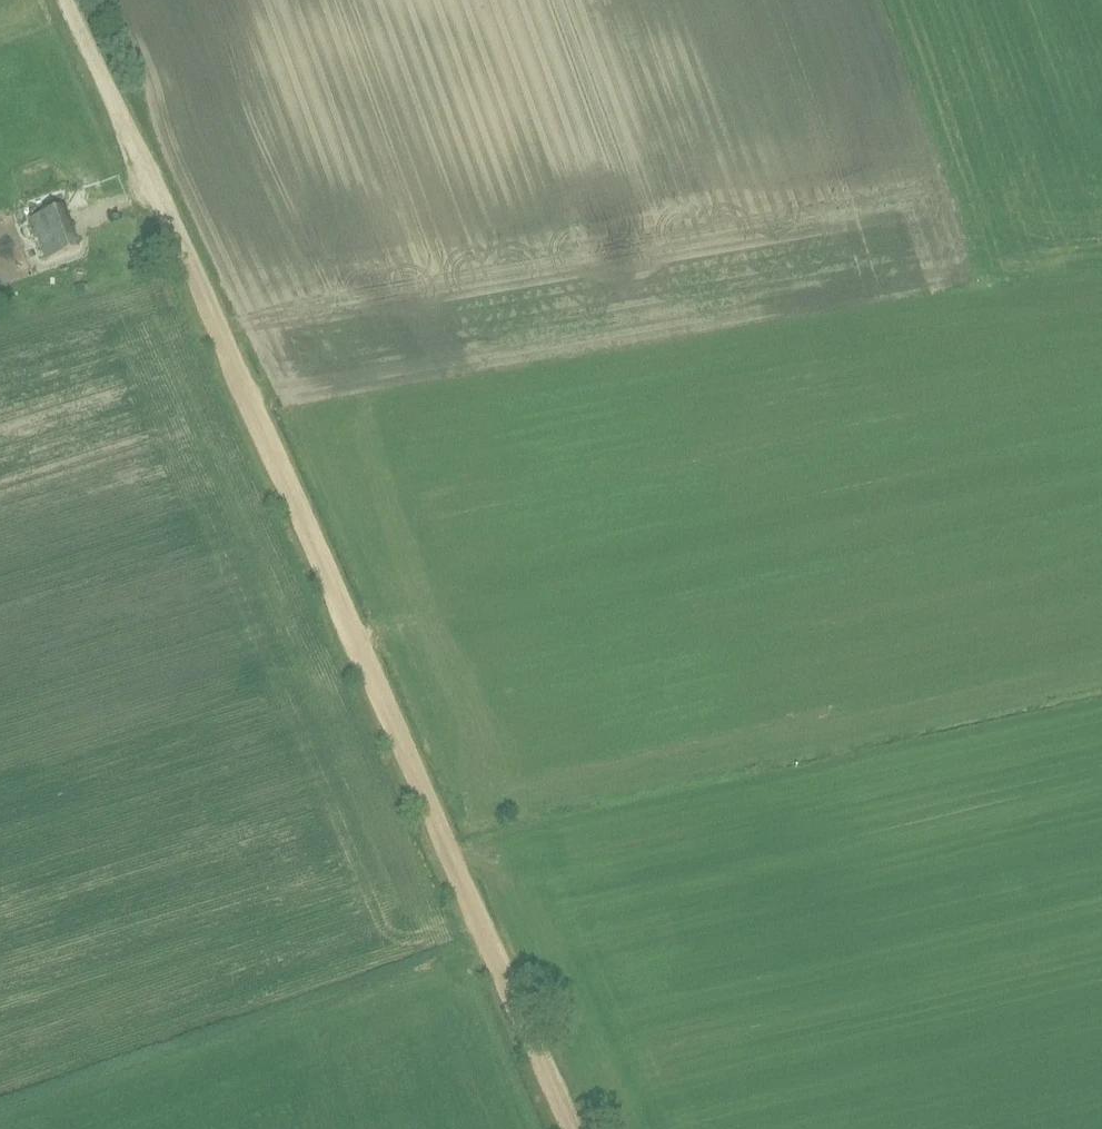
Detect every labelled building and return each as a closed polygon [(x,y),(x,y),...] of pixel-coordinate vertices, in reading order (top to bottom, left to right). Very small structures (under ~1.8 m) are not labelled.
[(44,260),(81,248),(67,206),(30,217),(44,260)]
